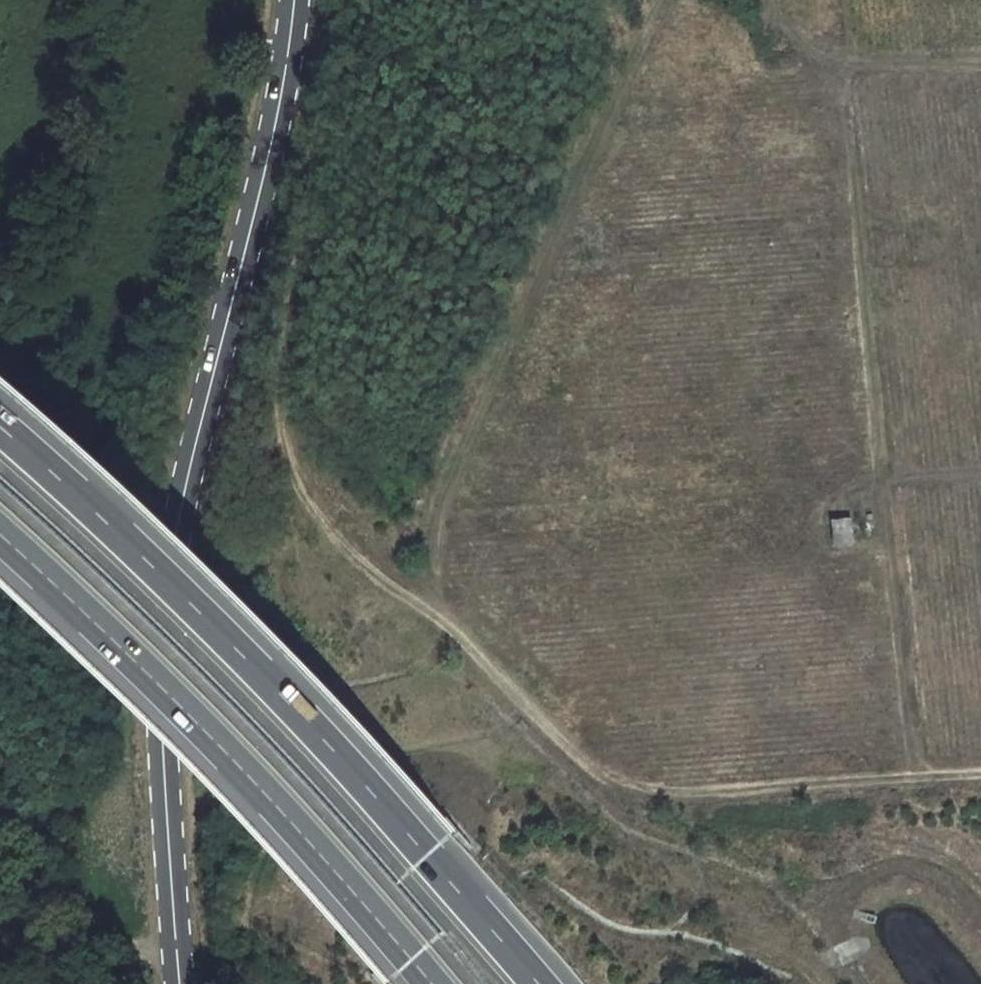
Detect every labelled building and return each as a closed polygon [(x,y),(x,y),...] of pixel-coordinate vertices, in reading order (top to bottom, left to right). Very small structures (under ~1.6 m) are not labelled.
[(832,546),(852,544),(849,520),(830,522),(832,546)]
